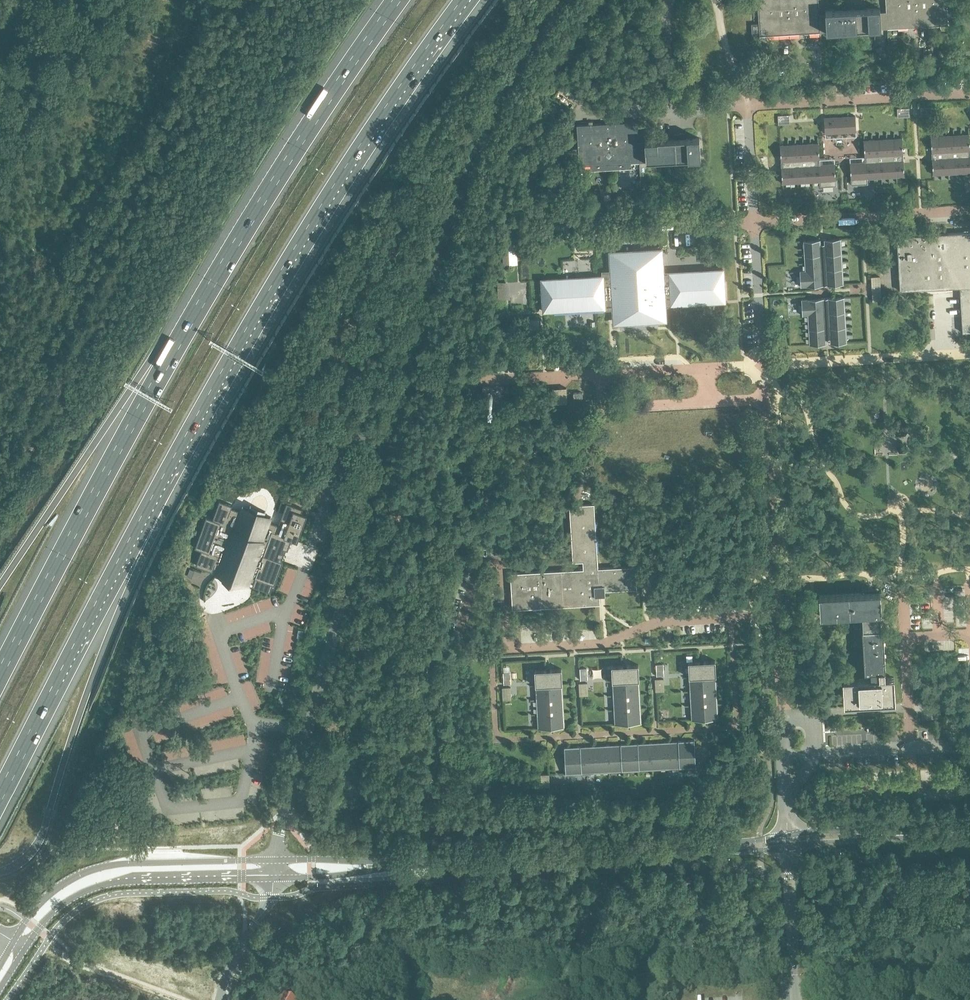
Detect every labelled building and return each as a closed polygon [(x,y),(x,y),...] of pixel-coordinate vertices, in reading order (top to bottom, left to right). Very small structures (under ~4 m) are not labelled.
[(760,33),(821,30),(821,32),(827,31),(882,28),(881,26),(939,23),(942,28),(948,28),(949,28),(948,22),(948,18),(954,18),(954,17),(954,8),(954,7),(947,8),(947,0),(886,0),(887,11),(881,11),(880,7),(866,8),(867,10),(862,10),(862,8),(826,10),(826,15),(820,15),(819,0),(794,0),(783,1),(783,0),(758,0),(759,23),(751,23),(752,34),(760,33)] [(629,100),(645,99),(645,90),(628,90),(629,100)] [(932,106),(921,107),(921,115),(933,114),(932,106)] [(909,107),(898,108),(898,116),(909,116),(909,107)] [(789,114),(778,115),(779,123),(790,123),(789,114)] [(856,131),(855,116),(824,117),(825,133),(856,131)] [(613,124),(602,124),(602,123),(577,124),(578,147),(574,148),(575,153),(578,153),(579,163),(591,162),(591,168),(631,165),(631,160),(646,159),(646,161),(701,158),(701,156),(700,141),(700,137),(645,140),(645,145),(639,145),(638,121),(613,122),(613,124)] [(969,134),(931,136),(933,174),(969,172),(969,144),(969,134)] [(902,138),(864,140),(865,161),(850,162),(851,184),(868,183),(867,178),(905,176),(902,138)] [(835,163),(820,164),(819,143),(780,145),(782,183),(820,181),(820,186),(836,185),(835,163)] [(621,210),(620,201),(608,202),(609,211),(621,210)] [(897,236),(900,291),(937,288),(937,279),(945,279),(945,288),(960,287),(963,332),(969,332),(969,231),(897,236)] [(821,239),(804,240),(805,270),(800,270),(801,286),(823,285),(827,285),(844,284),(841,238),(824,239),(824,244),(821,244),(821,239)] [(503,244),(503,254),(504,263),(504,264),(511,263),(511,257),(513,257),(516,257),(515,248),(515,243),(513,243),(503,244)] [(542,280),(544,311),(621,307),(621,310),(619,311),(619,323),(661,321),(660,304),(725,301),(723,269),(663,273),(662,248),(611,251),(611,272),(603,272),(603,276),(542,280)] [(872,277),(872,289),(881,288),(880,276),(872,277)] [(881,288),(872,289),(873,300),(881,300),(881,288)] [(824,298),(802,299),(802,315),(808,315),(810,345),(827,344),(826,339),(830,339),(830,343),(847,342),(845,296),(828,297),(828,298),(824,298)] [(526,320),(527,324),(527,328),(537,327),(539,327),(539,323),(539,319),(526,320)] [(567,395),(567,391),(567,387),(553,388),(554,395),(554,403),(567,403),(567,395)] [(896,420),(892,428),(897,436),(906,435),(910,427),(905,420),(896,420)] [(206,517),(195,547),(202,550),(196,565),(213,571),(214,567),(217,568),(216,572),(224,575),(222,581),(239,587),(241,581),(250,585),(251,581),(254,582),(253,586),(270,592),(273,584),(275,585),(284,561),(282,561),(285,553),(283,552),(284,549),(286,549),(288,550),(292,539),(298,542),(307,515),(301,512),(303,508),(287,502),(279,525),(270,521),(272,517),(242,506),(240,511),(232,507),(233,505),(220,500),(213,519),(206,517)] [(600,603),(599,590),(637,588),(636,565),(598,567),(594,503),(570,504),(573,561),(583,561),(584,568),(510,572),(512,608),(600,603)] [(882,612),(881,591),(880,591),(880,594),(875,594),(875,592),(868,592),(868,594),(863,595),(863,592),(820,594),(821,615),(857,613),(858,629),(863,629),(865,671),(871,671),(872,678),(843,679),(845,704),(896,702),(894,677),(885,677),(885,670),(886,670),(884,627),(882,627),(881,612),(882,612)] [(807,654),(798,654),(799,671),(808,670),(807,654)] [(715,660),(688,661),(689,677),(690,689),(692,720),(719,718),(715,660)] [(639,664),(612,666),(613,681),(613,693),(615,724),(642,723),(639,664)] [(562,669),(535,670),(536,686),(536,697),(538,728),(565,727),(562,669)] [(655,679),(656,691),(664,691),(664,679),(655,679)] [(588,682),(579,683),(579,696),(588,695),(588,682)] [(511,687),(502,687),(503,700),(512,700),(511,687)] [(695,740),(564,747),(566,774),(582,773),(582,772),(581,772),(581,762),(594,762),(594,772),(593,772),(669,768),(668,768),(667,757),(680,757),(680,767),(680,768),(696,767),(695,740)]
